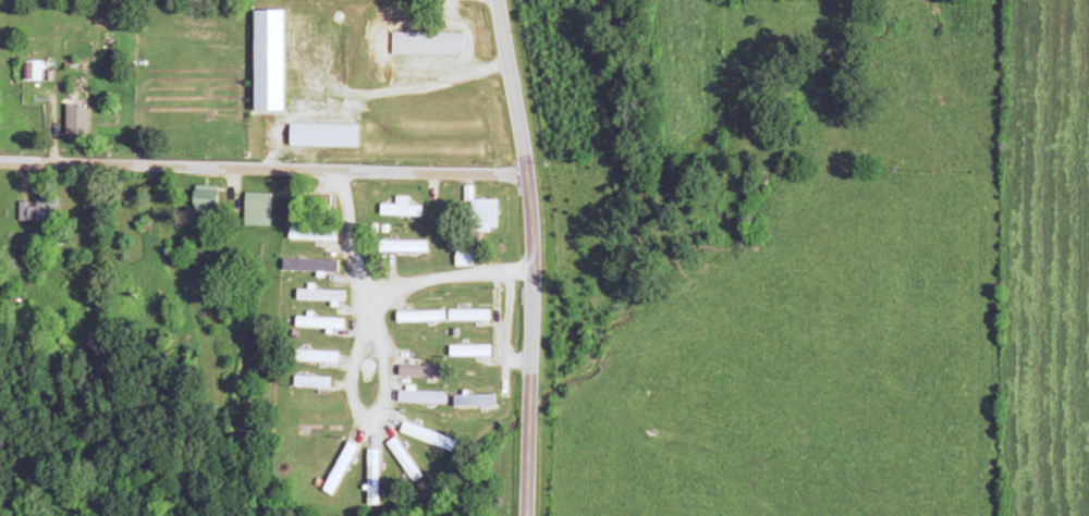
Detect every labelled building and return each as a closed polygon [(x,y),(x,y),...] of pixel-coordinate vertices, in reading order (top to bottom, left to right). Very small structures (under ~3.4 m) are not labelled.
[(387,57),(458,57),(458,34),(387,34),(387,57)] [(14,81),(35,81),(35,62),(14,62),(14,81)] [(61,137),(81,137),(81,107),(61,107),(61,137)] [(212,193),(186,193),(186,214),(212,214),(212,193)] [(266,227),(266,194),(238,194),(238,227),(266,227)] [(327,196),(286,196),(286,213),(327,213),(327,196)] [(391,205),(374,205),(374,217),(416,217),(416,207),(402,207),(402,198),(391,198),(391,205)] [(54,200),(14,200),(14,222),(54,222),(54,200)] [(465,232),(491,232),(491,201),(465,201),(465,232)] [(331,230),(283,230),(283,241),(331,241),(331,230)] [(421,242),(373,242),(373,253),(421,253),(421,242)] [(449,267),(466,267),(466,246),(449,246),(449,267)] [(277,272),(334,272),(334,260),(277,260),(277,272)] [(291,301),(338,301),(338,291),(291,291),(291,301)] [(443,311),(443,322),(484,322),(484,311),(443,311)] [(390,323),(439,323),(439,313),(390,313),(390,323)] [(337,318),(290,318),(290,329),(337,329),(337,318)] [(484,347),(443,347),(443,357),(484,357),(484,347)] [(283,362),(331,364),(331,352),(284,350),(283,362)] [(439,367),(391,367),(391,378),(439,378),(439,367)] [(288,389),(322,389),(322,378),(288,378),(288,389)] [(394,393),(394,404),(436,404),(436,393),(394,393)] [(489,396),(447,396),(447,408),(489,408),(489,396)] [(394,432),(446,454),(451,442),(398,421),(394,432)] [(380,445),(410,484),(418,477),(389,438),(380,445)] [(353,448),(341,442),(317,491),(329,497),(353,448)] [(373,450),(362,450),(362,506),(373,506),(373,450)]
